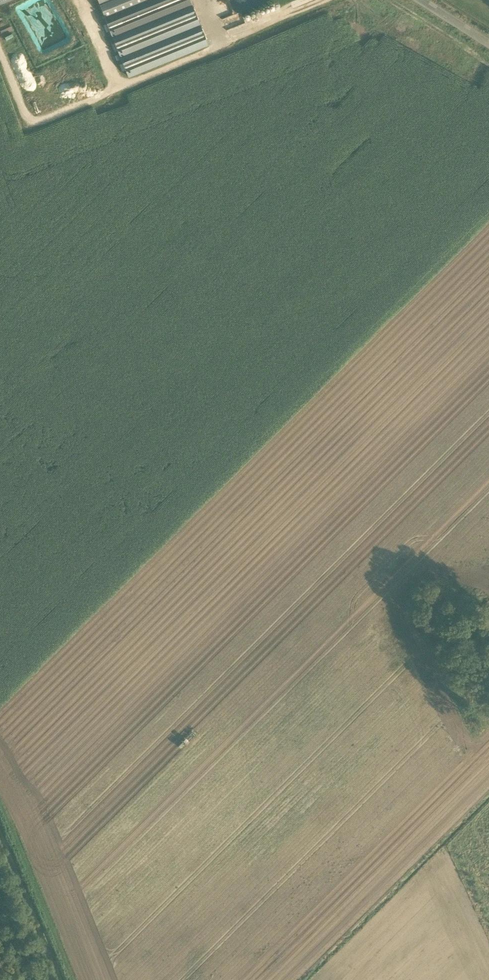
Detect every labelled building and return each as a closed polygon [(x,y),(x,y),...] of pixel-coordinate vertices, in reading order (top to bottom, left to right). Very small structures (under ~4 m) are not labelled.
[(192,5),(190,0),(146,0),(105,17),(113,37),(192,5)] [(121,57),(200,25),(192,5),(113,37),(121,57)] [(242,18),(238,11),(224,19),(227,26),(242,18)] [(200,25),(121,57),(129,77),(208,44),(200,25)]
